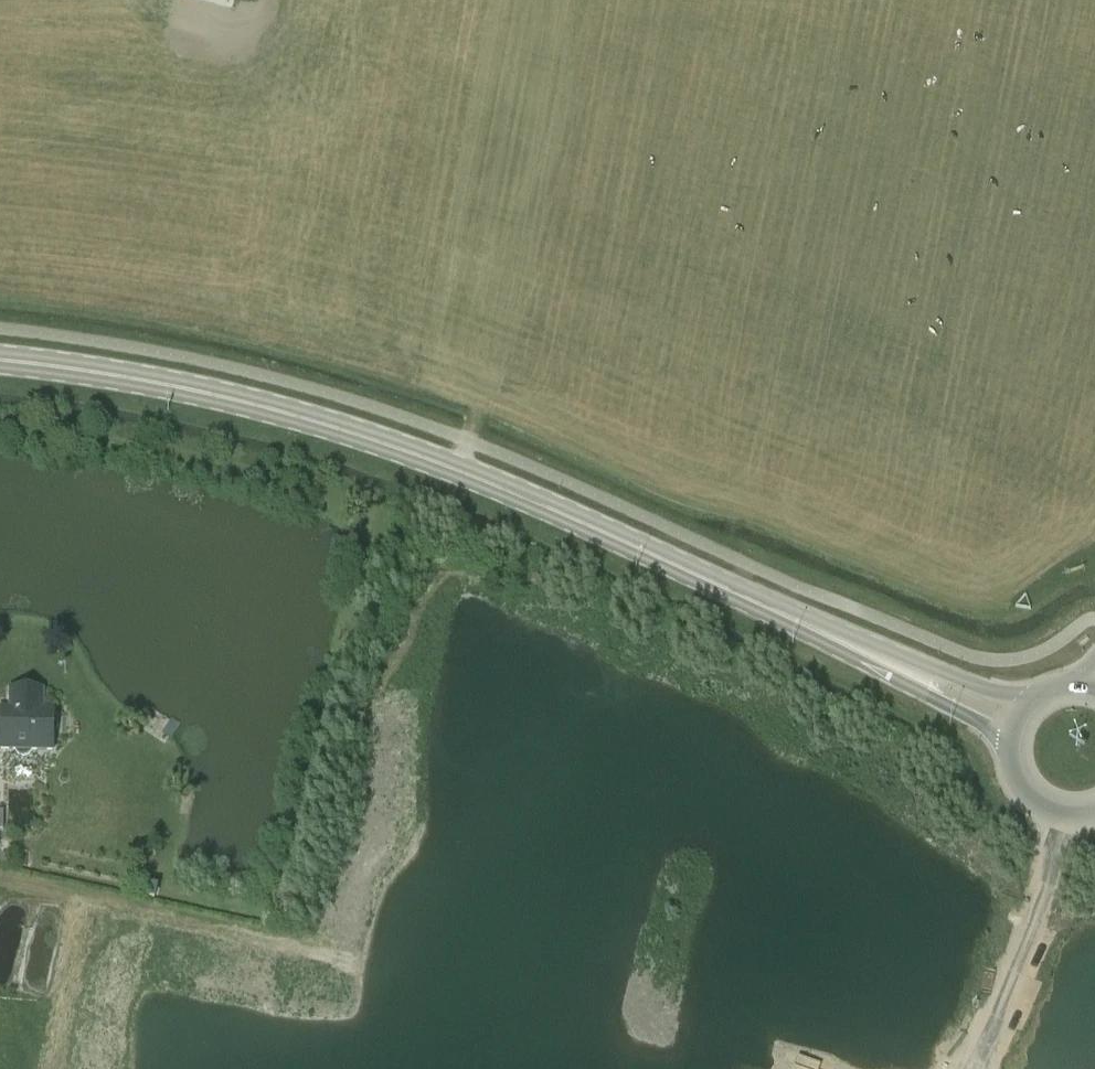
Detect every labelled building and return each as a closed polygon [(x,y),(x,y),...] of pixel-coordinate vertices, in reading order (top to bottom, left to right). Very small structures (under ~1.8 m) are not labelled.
[(57,731),(57,720),(53,716),(53,712),(45,711),(42,711),(42,692),(11,692),(11,711),(0,711),(0,751),(16,751),(18,754),(22,756),(27,756),(31,754),(33,751),(52,752),(52,736),(57,731)]
